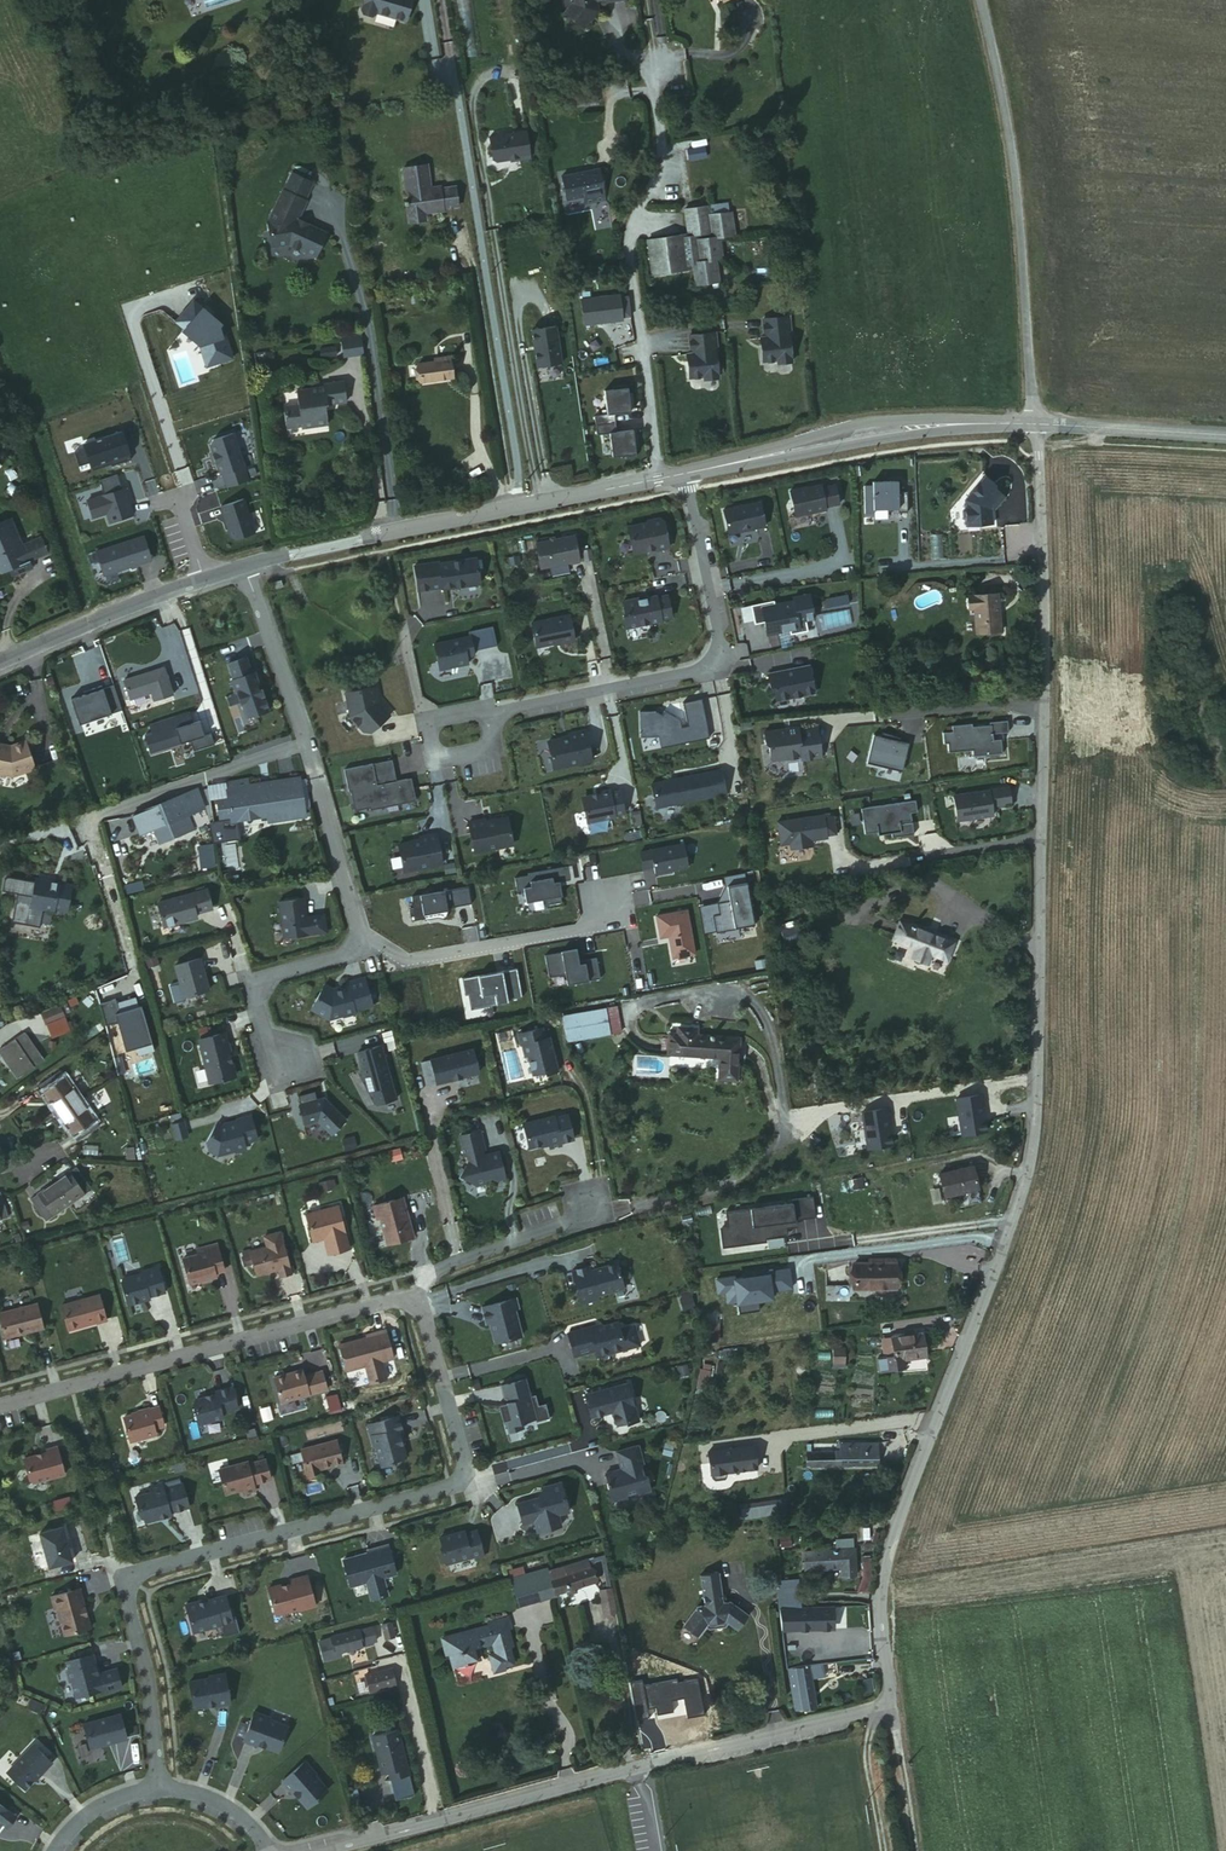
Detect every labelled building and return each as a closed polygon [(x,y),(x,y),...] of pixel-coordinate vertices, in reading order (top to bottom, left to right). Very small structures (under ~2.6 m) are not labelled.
[(360,9),(361,14),(370,16),(374,13),(403,22),(409,0),(362,0),(360,9)] [(579,31),(592,11),(590,3),(599,1),(600,4),(616,0),(563,0),(564,8),(558,18),(565,23),(571,21),(572,27),(579,31)] [(492,162),(529,162),(529,135),(491,136),(492,162)] [(424,166),(400,170),(404,194),(406,194),(408,202),(403,203),(406,222),(409,222),(410,225),(422,223),(422,220),(425,219),(423,212),(429,211),(430,214),(442,212),(441,209),(456,207),(453,187),(438,190),(438,188),(428,189),(424,166)] [(601,200),(595,170),(558,176),(563,201),(583,198),(584,204),(601,200)] [(288,175),(280,191),(302,203),(310,186),(288,175)] [(280,191),(279,191),(263,222),(267,249),(284,246),(310,260),(322,235),(304,226),(302,228),(294,223),(294,221),(303,203),(302,203),(280,191)] [(730,237),(728,215),(704,218),(703,215),(680,218),(682,239),(644,245),(648,275),(688,268),(690,290),(712,285),(710,262),(717,262),(715,240),(730,237)] [(612,295),(573,301),(577,326),(615,321),(615,319),(624,318),(621,298),(612,299),(612,295)] [(222,324),(193,300),(176,321),(198,340),(204,358),(217,354),(220,362),(233,358),(226,336),(223,337),(219,326),(222,324)] [(758,336),(761,359),(775,357),(776,360),(789,359),(786,332),(788,332),(786,313),(760,317),(762,335),(758,336)] [(529,331),(536,369),(559,365),(553,328),(529,331)] [(685,353),(688,377),(702,375),(703,378),(716,376),(713,350),(715,349),(713,331),(687,335),(689,353),(685,353)] [(353,335),(335,338),(337,356),(355,353),(353,335)] [(217,354),(204,358),(207,366),(220,362),(217,354)] [(439,363),(418,366),(421,384),(453,378),(450,358),(438,360),(439,363)] [(365,400),(362,380),(339,384),(342,404),(365,400)] [(279,410),(283,430),(297,428),(298,431),(324,427),(321,407),(342,404),(339,384),(319,387),(320,389),(292,394),(294,408),(279,410)] [(608,390),(599,391),(603,415),(590,417),(593,435),(605,433),(609,456),(618,455),(618,457),(633,455),(629,428),(612,431),(610,415),(626,412),(622,386),(608,388),(608,390)] [(111,466),(130,460),(121,432),(83,444),(84,448),(73,452),(78,467),(89,463),(92,471),(107,466),(105,462),(109,461),(110,465),(111,466)] [(226,487),(248,480),(232,432),(212,439),(210,443),(213,454),(212,454),(214,462),(216,462),(220,475),(222,474),(226,487)] [(989,483),(979,475),(960,499),(960,506),(958,509),(958,517),(962,520),(974,518),(974,523),(987,522),(986,507),(990,502),(993,504),(1000,495),(990,488),(989,483)] [(121,492),(116,477),(98,483),(103,497),(86,503),(92,520),(106,515),(109,525),(132,517),(123,491),(121,492)] [(869,487),(860,488),(861,514),(870,514),(870,510),(894,510),(894,513),(904,513),(903,492),(894,492),(893,483),(869,484),(869,487)] [(787,492),(792,518),(823,511),(823,509),(836,506),(832,486),(818,489),(818,486),(787,492)] [(242,498),(219,506),(229,537),(233,539),(253,533),(242,498)] [(757,504),(720,511),(724,532),(727,534),(734,533),(734,532),(762,528),(757,504)] [(657,519),(644,521),(645,523),(624,527),(630,554),(644,551),(643,548),(650,546),(651,551),(666,548),(660,521),(657,519)] [(4,579),(7,586),(20,581),(19,579),(23,570),(24,570),(44,562),(37,546),(18,553),(7,527),(0,530),(0,581),(4,579)] [(533,543),(538,569),(566,563),(567,564),(576,562),(571,535),(533,543)] [(143,536),(95,551),(103,575),(151,560),(143,536)] [(437,559),(412,564),(417,589),(450,582),(452,584),(479,578),(474,553),(437,561),(437,559)] [(19,579),(20,581),(28,578),(24,570),(23,570),(19,579)] [(279,585),(269,589),(271,595),(281,592),(279,585)] [(620,601),(622,611),(620,614),(623,627),(658,620),(658,618),(669,616),(664,594),(654,597),(653,595),(635,600),(635,597),(620,601)] [(775,632),(786,630),(787,634),(804,630),(802,620),(811,618),(806,594),(789,597),(790,600),(771,604),(770,600),(747,605),(751,624),(761,622),(763,630),(774,628),(775,632)] [(972,611),(974,636),(997,633),(994,595),(964,598),(965,611),(972,611)] [(827,600),(829,610),(849,606),(847,596),(827,600)] [(566,614),(529,622),(534,646),(558,641),(558,643),(572,640),(566,614)] [(495,651),(490,627),(466,632),(467,636),(432,644),(440,682),(469,676),(467,667),(474,665),(472,656),(495,651)] [(246,657),(228,663),(233,679),(231,680),(236,693),(238,692),(247,717),(255,714),(256,715),(269,711),(262,689),(259,690),(257,685),(260,684),(256,671),(252,673),(246,657)] [(766,674),(769,688),(772,688),(775,701),(813,693),(807,666),(766,674)] [(174,694),(164,668),(124,682),(130,699),(153,691),(156,701),(174,694)] [(79,725),(122,710),(113,685),(102,689),(101,686),(91,689),(92,692),(84,695),(70,700),(79,725)] [(370,702),(373,696),(371,687),(341,693),(346,716),(359,732),(366,733),(385,716),(376,705),(372,709),(370,702)] [(679,727),(678,719),(663,714),(661,718),(637,712),(642,737),(659,736),(661,747),(707,737),(699,699),(680,703),(685,725),(679,727)] [(188,712),(173,717),(177,727),(191,723),(188,712)] [(177,727),(173,717),(147,725),(150,734),(143,736),(148,754),(189,740),(192,751),(213,744),(210,732),(203,735),(198,720),(191,723),(177,727)] [(991,739),(990,732),(1006,731),(1005,719),(988,721),(989,732),(971,734),(969,723),(949,725),(949,731),(939,732),(940,743),(963,740),(965,749),(969,749),(970,755),(1001,752),(999,738),(991,739)] [(779,728),(745,732),(747,745),(750,747),(751,759),(754,761),(782,758),(782,761),(802,759),(799,729),(779,731),(779,728)] [(558,740),(544,743),(550,769),(589,760),(582,731),(565,735),(566,739),(560,741),(558,740)] [(879,731),(878,735),(896,740),(896,737),(879,731)] [(878,735),(870,734),(863,762),(899,770),(905,742),(896,740),(878,735)] [(11,778),(34,769),(24,741),(8,747),(0,745),(0,776),(11,778)] [(411,801),(410,788),(405,789),(403,779),(393,781),(388,760),(339,770),(344,792),(346,792),(350,811),(365,808),(365,811),(380,808),(379,805),(393,802),(394,805),(411,801)] [(717,769),(648,783),(654,810),(723,796),(717,769)] [(306,817),(301,778),(249,786),(249,779),(227,783),(230,801),(217,803),(221,821),(209,824),(214,844),(240,839),(237,823),(275,817),(276,820),(306,817)] [(1005,786),(950,796),(955,819),(990,814),(989,806),(1008,803),(1005,786)] [(197,789),(133,815),(141,836),(157,830),(163,844),(191,833),(188,826),(194,824),(190,816),(206,811),(197,789)] [(582,796),(580,799),(584,822),(612,816),(612,814),(622,812),(617,790),(607,792),(607,789),(596,792),(596,794),(582,796)] [(858,807),(862,833),(875,831),(875,834),(888,832),(889,836),(911,833),(909,821),(915,820),(915,818),(903,820),(902,812),(914,811),(912,799),(858,807)] [(481,818),(464,822),(470,851),(510,843),(504,814),(489,817),(488,822),(482,823),(481,818)] [(775,821),(778,843),(787,842),(788,848),(807,845),(806,839),(825,837),(824,834),(832,833),(830,815),(821,816),(821,814),(775,821)] [(408,843),(394,845),(400,872),(439,863),(432,834),(415,838),(416,842),(410,844),(408,843)] [(682,843),(639,851),(642,867),(653,865),(654,873),(687,866),(682,843)] [(571,879),(568,865),(528,872),(528,874),(515,876),(517,889),(524,888),(524,889),(526,903),(546,900),(546,902),(562,900),(561,895),(562,895),(560,881),(571,879)] [(30,874),(26,877),(22,902),(45,906),(45,908),(53,909),(54,906),(59,907),(64,880),(50,878),(50,881),(43,880),(41,876),(30,874)] [(752,924),(745,882),(725,886),(728,900),(715,902),(717,913),(711,915),(714,931),(752,924)] [(469,904),(466,887),(409,897),(411,908),(407,909),(409,921),(422,919),(422,920),(435,918),(442,920),(447,908),(469,904)] [(159,901),(166,925),(198,916),(196,909),(201,908),(202,910),(213,907),(208,889),(159,901)] [(303,898),(278,902),(283,938),(326,932),(323,914),(305,917),(303,898)] [(686,910),(655,916),(659,938),(668,937),(672,958),(694,954),(686,910)] [(925,955),(940,961),(946,943),(892,924),(886,942),(909,950),(907,960),(921,964),(925,955)] [(572,948),(540,955),(544,977),(561,974),(563,984),(596,978),(592,957),(579,959),(580,963),(574,964),(574,960),(572,948)] [(200,956),(175,963),(184,995),(209,988),(200,956)] [(506,1000),(521,998),(516,969),(501,972),(501,975),(485,978),(486,981),(479,983),(477,976),(461,979),(464,996),(467,995),(469,1010),(507,1003),(506,1000)] [(501,972),(477,976),(479,983),(486,981),(485,978),(501,975),(501,972)] [(347,987),(335,990),(324,983),(310,1007),(328,1018),(354,1012),(354,1010),(371,1006),(364,977),(346,981),(347,987)] [(42,1012),(54,1039),(72,1031),(61,1005),(42,1012)] [(615,1005),(562,1015),(566,1040),(620,1030),(615,1005)] [(543,1027),(518,1033),(520,1045),(522,1044),(525,1056),(527,1055),(532,1074),(545,1071),(546,1073),(557,1070),(549,1037),(545,1038),(543,1027)] [(668,1032),(667,1051),(719,1055),(719,1078),(735,1078),(738,1035),(694,1034),(692,1034),(692,1029),(675,1027),(674,1033),(668,1032)] [(40,1056),(22,1030),(0,1047),(0,1057),(12,1075),(40,1056)] [(228,1069),(223,1052),(225,1051),(221,1039),(219,1040),(217,1030),(193,1037),(200,1061),(198,1062),(203,1079),(226,1073),(228,1069)] [(359,1069),(355,1071),(364,1089),(368,1087),(372,1100),(393,1094),(377,1041),(354,1048),(359,1069)] [(430,1060),(420,1062),(425,1085),(476,1074),(471,1051),(430,1060)] [(36,1088),(55,1114),(79,1098),(59,1070),(36,1088)] [(292,1094),(295,1102),(310,1098),(308,1090),(292,1094)] [(978,1094),(950,1098),(956,1134),(982,1130),(978,1104),(980,1104),(978,1094)] [(325,1132),(340,1117),(318,1096),(310,1098),(295,1102),(294,1103),(299,1123),(312,1119),(325,1132)] [(79,1098),(55,1114),(75,1140),(97,1122),(79,1098)] [(330,1104),(344,1117),(349,1112),(335,1098),(330,1104)] [(885,1117),(883,1106),(856,1111),(861,1146),(887,1143),(883,1117),(885,1117)] [(209,1126),(206,1145),(216,1150),(232,1145),(233,1147),(240,1145),(238,1139),(251,1135),(245,1114),(220,1123),(220,1126),(216,1127),(209,1126)] [(554,1116),(523,1124),(528,1144),(531,1146),(548,1142),(550,1147),(561,1145),(560,1141),(573,1138),(567,1115),(554,1118),(554,1116)] [(180,1120),(169,1124),(173,1138),(184,1135),(180,1120)] [(491,1154),(489,1156),(485,1157),(483,1149),(486,1149),(481,1130),(460,1134),(465,1154),(468,1153),(470,1160),(460,1177),(464,1180),(465,1177),(477,1184),(486,1182),(485,1180),(493,1177),(494,1180),(506,1178),(500,1153),(491,1154)] [(942,1188),(976,1181),(971,1160),(938,1167),(942,1188)] [(76,1163),(53,1180),(68,1200),(91,1184),(76,1163)] [(68,1200),(53,1180),(30,1196),(45,1217),(68,1200)] [(318,1182),(320,1194),(335,1191),(333,1180),(318,1182)] [(367,1203),(370,1217),(373,1216),(380,1242),(407,1235),(403,1220),(401,1220),(399,1213),(401,1213),(397,1196),(367,1203)] [(786,1201),(719,1209),(721,1226),(716,1226),(718,1244),(758,1239),(758,1236),(779,1233),(778,1225),(790,1224),(789,1218),(809,1215),(807,1196),(786,1198),(786,1201)] [(315,1236),(320,1235),(321,1242),(317,1243),(320,1252),(341,1246),(329,1204),(297,1212),(304,1239),(315,1236)] [(262,1262),(270,1260),(270,1262),(272,1269),(283,1266),(272,1224),(256,1229),(258,1238),(242,1243),(248,1268),(263,1264),(262,1262)] [(183,1282),(209,1274),(208,1270),(217,1268),(211,1242),(190,1247),(192,1252),(176,1257),(183,1282)] [(860,1263),(891,1270),(893,1265),(861,1258),(860,1263)] [(887,1294),(891,1270),(860,1263),(850,1261),(845,1286),(887,1294)] [(583,1265),(565,1270),(574,1305),(592,1300),(591,1297),(617,1290),(610,1262),(584,1269),(583,1265)] [(118,1279),(124,1302),(139,1298),(138,1295),(145,1293),(161,1289),(154,1264),(137,1268),(138,1270),(119,1276),(118,1279)] [(90,1321),(100,1318),(93,1293),(55,1303),(62,1327),(89,1319),(90,1321)] [(509,1296),(475,1305),(480,1322),(484,1320),(488,1340),(515,1334),(508,1307),(512,1306),(509,1296)] [(35,1325),(28,1301),(0,1308),(0,1335),(35,1325)] [(587,1326),(561,1333),(568,1356),(589,1351),(591,1357),(633,1345),(627,1325),(613,1329),(611,1322),(590,1328),(587,1326)] [(333,1342),(341,1368),(359,1363),(364,1381),(380,1376),(376,1359),(387,1355),(380,1327),(360,1332),(361,1334),(333,1342)] [(898,1357),(919,1353),(915,1330),(885,1335),(876,1337),(879,1355),(888,1353),(889,1359),(898,1357)] [(838,1347),(825,1349),(827,1365),(841,1362),(838,1347)] [(889,1359),(888,1353),(879,1355),(872,1356),(875,1369),(894,1365),(898,1360),(898,1357),(889,1359)] [(296,1366),(268,1374),(274,1399),(321,1387),(316,1369),(297,1374),(296,1366)] [(708,1368),(698,1368),(697,1387),(706,1388),(708,1368)] [(539,1400),(531,1402),(528,1392),(523,1393),(518,1376),(493,1383),(498,1400),(491,1402),(492,1408),(495,1407),(498,1417),(495,1419),(498,1418),(501,1429),(517,1425),(515,1419),(529,1415),(530,1419),(543,1415),(539,1400)] [(598,1407),(606,1412),(607,1414),(608,1420),(611,1422),(620,1420),(620,1421),(632,1419),(627,1399),(626,1400),(621,1380),(578,1392),(585,1416),(598,1412),(597,1408),(598,1407)] [(231,1405),(226,1384),(209,1389),(210,1391),(190,1397),(187,1400),(193,1421),(217,1415),(215,1410),(231,1405)] [(325,1409),(334,1409),(334,1393),(325,1393),(325,1409)] [(368,1426),(362,1427),(366,1442),(369,1444),(374,1463),(387,1460),(388,1457),(398,1455),(392,1432),(396,1431),(391,1413),(366,1420),(368,1426)] [(115,1450),(142,1443),(140,1437),(151,1434),(146,1415),(135,1418),(135,1417),(119,1421),(120,1424),(108,1426),(115,1450)] [(326,1438),(294,1446),(301,1472),(313,1469),(312,1467),(323,1464),(323,1463),(332,1461),(326,1438)] [(828,1466),(872,1463),(872,1441),(841,1441),(840,1450),(800,1451),(801,1467),(828,1466)] [(607,1467),(599,1470),(602,1479),(600,1480),(605,1497),(620,1493),(620,1492),(632,1488),(632,1490),(644,1487),(639,1472),(637,1472),(634,1461),(636,1460),(632,1442),(610,1448),(615,1465),(616,1469),(612,1470),(607,1467)] [(40,1450),(17,1456),(23,1476),(29,1479),(58,1471),(51,1444),(39,1448),(40,1450)] [(747,1444),(699,1451),(702,1472),(750,1466),(747,1444)] [(213,1467),(219,1490),(223,1493),(238,1488),(239,1491),(249,1488),(247,1481),(264,1476),(259,1457),(242,1462),(241,1459),(213,1467)] [(531,1495),(510,1501),(516,1521),(527,1518),(530,1529),(554,1522),(551,1511),(561,1508),(553,1479),(537,1484),(531,1495)] [(145,1492),(130,1496),(133,1509),(136,1509),(139,1521),(157,1516),(159,1514),(164,1513),(165,1514),(184,1509),(177,1484),(158,1489),(156,1483),(144,1486),(145,1492)] [(732,1505),(733,1514),(770,1508),(768,1499),(732,1505)] [(57,1524),(33,1530),(42,1563),(65,1557),(57,1524)] [(448,1531),(433,1535),(437,1547),(435,1549),(437,1558),(442,1560),(469,1553),(476,1551),(469,1528),(457,1531),(458,1530),(450,1532),(448,1531)] [(836,1566),(850,1564),(848,1545),(847,1546),(846,1535),(829,1536),(830,1547),(824,1547),(823,1551),(815,1552),(816,1567),(836,1566)] [(361,1553),(361,1550),(336,1557),(343,1583),(359,1579),(364,1596),(380,1592),(375,1574),(388,1570),(381,1542),(364,1547),(365,1552),(361,1553)] [(823,1551),(824,1547),(796,1551),(798,1569),(808,1568),(809,1568),(816,1567),(815,1552),(823,1551)] [(601,1577),(594,1554),(540,1569),(541,1576),(546,1592),(601,1577)] [(850,1572),(850,1564),(836,1566),(836,1573),(850,1572)] [(539,1566),(503,1576),(511,1601),(546,1592),(541,1576),(520,1582),(518,1576),(540,1569),(539,1566)] [(541,1576),(540,1569),(518,1576),(520,1582),(541,1576)] [(853,1590),(867,1590),(868,1576),(869,1572),(855,1572),(853,1590)] [(309,1603),(300,1573),(283,1577),(284,1581),(274,1584),(273,1582),(261,1585),(268,1612),(290,1606),(291,1608),(309,1603)] [(692,1607),(677,1627),(692,1638),(702,1624),(720,1622),(732,1631),(743,1615),(725,1602),(718,1603),(713,1573),(694,1576),(699,1606),(692,1607)] [(782,1582),(769,1584),(772,1607),(794,1605),(791,1586),(783,1587),(782,1582)] [(73,1585),(45,1593),(48,1604),(50,1603),(58,1631),(84,1624),(73,1585)] [(599,1616),(611,1615),(609,1600),(605,1589),(594,1592),(599,1616)] [(181,1601),(189,1629),(217,1621),(217,1620),(228,1617),(221,1592),(194,1599),(194,1598),(181,1601)] [(772,1607),(775,1629),(823,1626),(828,1620),(828,1603),(794,1605),(772,1607)] [(505,1629),(501,1616),(480,1621),(481,1625),(468,1628),(470,1632),(457,1636),(456,1631),(455,1632),(435,1637),(439,1655),(442,1655),(447,1669),(471,1662),(468,1649),(486,1644),(490,1658),(484,1659),(487,1673),(499,1670),(499,1666),(508,1665),(505,1650),(507,1649),(502,1629),(505,1629)] [(386,1619),(376,1622),(380,1637),(390,1634),(386,1619)] [(371,1638),(367,1624),(325,1634),(326,1635),(314,1638),(318,1658),(335,1653),(334,1649),(371,1638)] [(89,1650),(61,1658),(62,1665),(60,1667),(63,1677),(66,1678),(70,1693),(98,1686),(99,1689),(120,1683),(114,1664),(94,1670),(89,1650)] [(809,1705),(803,1666),(786,1667),(783,1668),(789,1707),(809,1705)] [(334,1680),(338,1697),(367,1689),(390,1683),(386,1667),(334,1680)] [(205,1675),(184,1678),(188,1705),(203,1703),(202,1700),(209,1699),(210,1704),(225,1701),(221,1671),(205,1674),(205,1675)] [(25,1697),(22,1705),(32,1709),(35,1701),(25,1697)] [(78,1721),(85,1746),(121,1736),(114,1711),(78,1721)] [(250,1711),(238,1740),(252,1745),(253,1744),(254,1741),(261,1744),(260,1747),(273,1752),(283,1727),(264,1719),(265,1717),(250,1711)] [(392,1727),(366,1734),(375,1772),(382,1770),(389,1799),(409,1793),(392,1727)] [(19,1785),(33,1770),(34,1771),(46,1759),(27,1741),(1,1768),(19,1785)] [(301,1763),(277,1782),(286,1794),(288,1793),(290,1791),(295,1797),(292,1799),(301,1810),(322,1793),(309,1777),(311,1776),(301,1763)] [(9,1814),(0,1807),(0,1825),(9,1814)]
